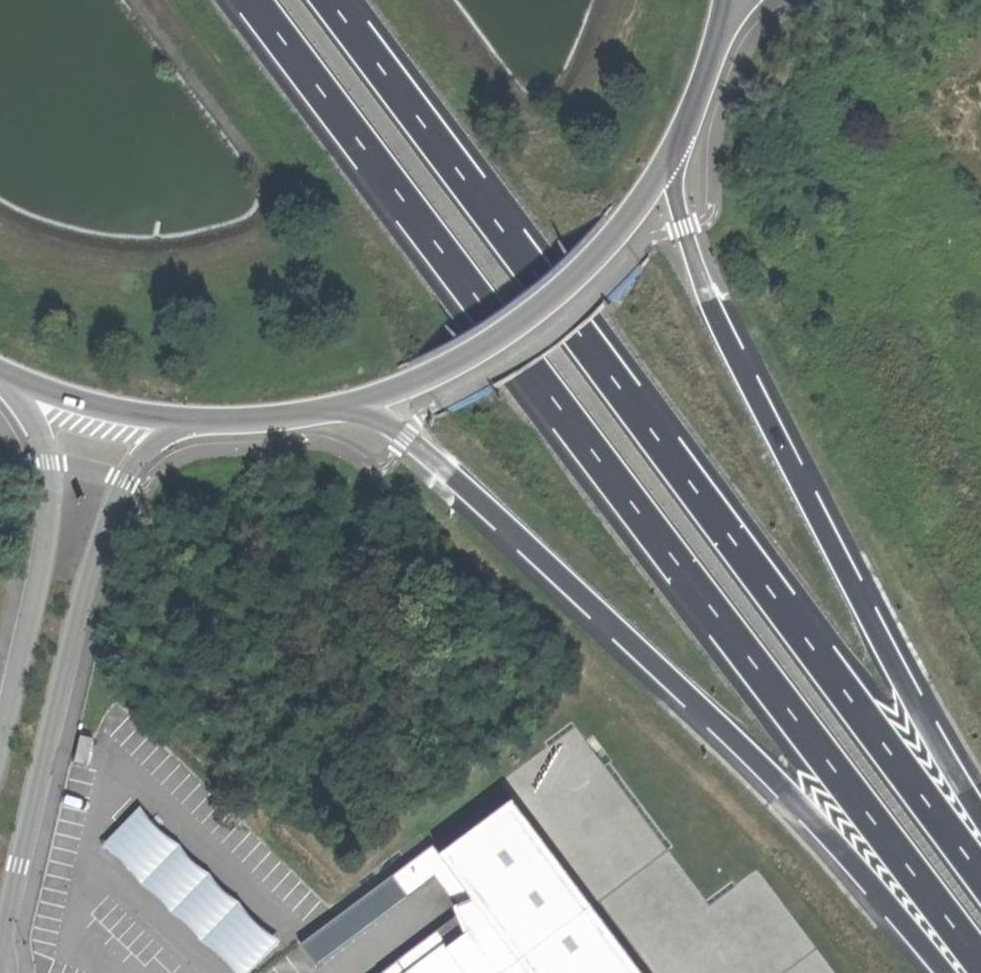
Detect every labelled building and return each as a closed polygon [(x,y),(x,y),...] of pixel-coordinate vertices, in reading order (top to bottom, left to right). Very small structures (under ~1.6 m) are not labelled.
[(516,801),(442,856),(434,845),(392,876),(409,899),(436,879),(461,913),(381,972),(643,972),(516,801)] [(109,846),(251,972),(252,972),(286,936),(143,808),(109,846)] [(409,899),(392,876),(300,944),(317,967),(409,899)]
